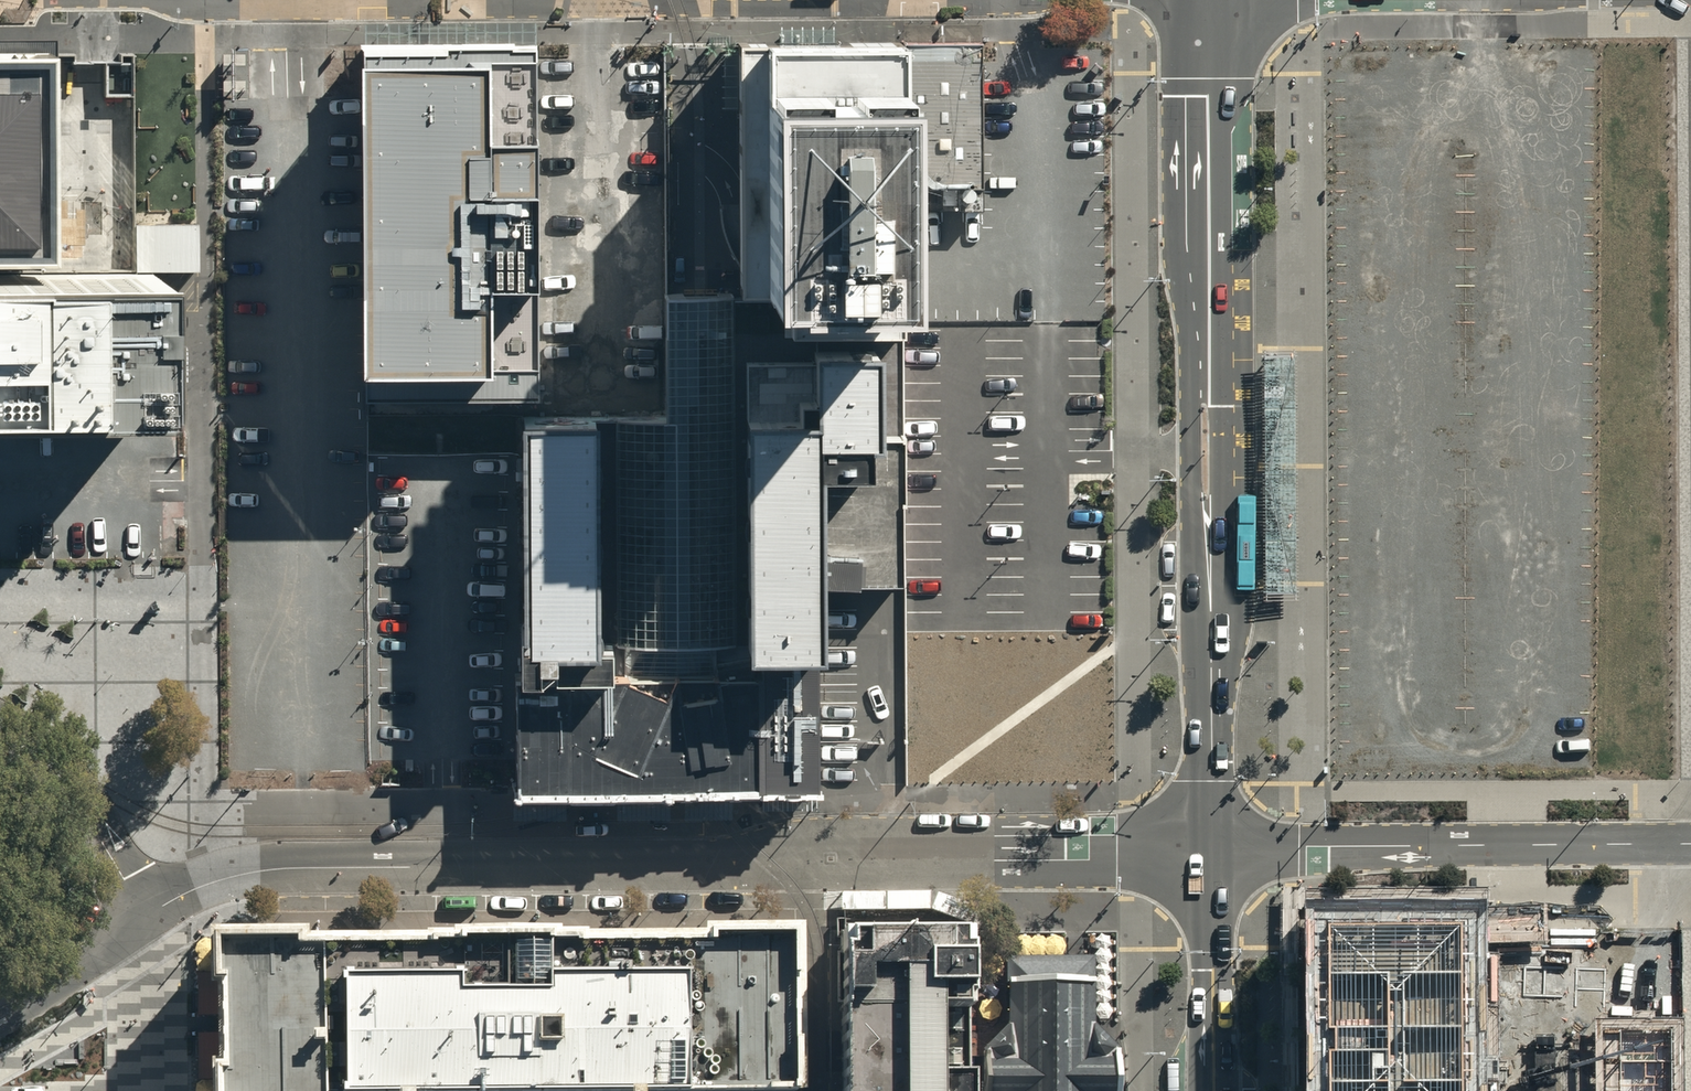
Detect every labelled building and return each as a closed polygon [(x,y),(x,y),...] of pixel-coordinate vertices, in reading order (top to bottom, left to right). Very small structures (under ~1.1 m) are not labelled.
[(982,210),(981,42),(900,43),(903,210),(982,210)] [(883,43),(737,45),(739,289),(901,288),(900,43),(883,43)] [(534,111),(533,47),(488,48),(363,49),(368,350),(368,390),(537,388),(536,262),(534,111)] [(50,254),(50,223),(50,189),(50,153),(49,53),(0,54),(0,255),(50,254)] [(197,224),(134,225),(134,270),(148,269),(198,269),(197,224)] [(149,411),(150,391),(149,364),(148,269),(134,270),(51,271),(0,271),(0,413),(149,411)] [(738,297),(740,671),(758,671),(758,638),(819,637),(818,579),(904,578),(903,323),(902,289),(739,289),(738,297)] [(740,671),(738,297),(690,297),(670,297),(670,413),(609,414),(610,643),(610,671),(675,670),(735,671),(740,671)] [(610,671),(610,643),(609,414),(536,414),(521,414),(522,671),(610,671)] [(819,637),(758,638),(758,671),(759,784),(818,784),(819,637)] [(610,671),(522,671),(523,786),(637,784),(693,785),(713,785),(759,784),(758,671),(740,671),(735,671),(675,670),(610,671)] [(834,924),(836,1090),(967,1090),(966,924),(834,924)] [(220,929),(221,983),(231,983),(231,1023),(231,1063),(223,1063),(223,1090),(803,1090),(804,926),(704,927),(704,936),(588,936),(588,933),(563,933),(563,928),(510,929),(457,929),(457,934),(429,934),(429,936),(317,937),(317,928),(261,929),(220,929)] [(1338,938),(1340,1090),(1468,1090),(1466,936),(1338,938)] [(1521,956),(1522,1006),(1678,1004),(1677,954),(1521,956)] [(1119,1049),(1094,1023),(1094,979),(1009,980),(1009,1022),(982,1051),(983,1090),(1120,1090),(1119,1049)] [(1604,1033),(1604,1090),(1672,1090),(1672,1033),(1604,1033)]
